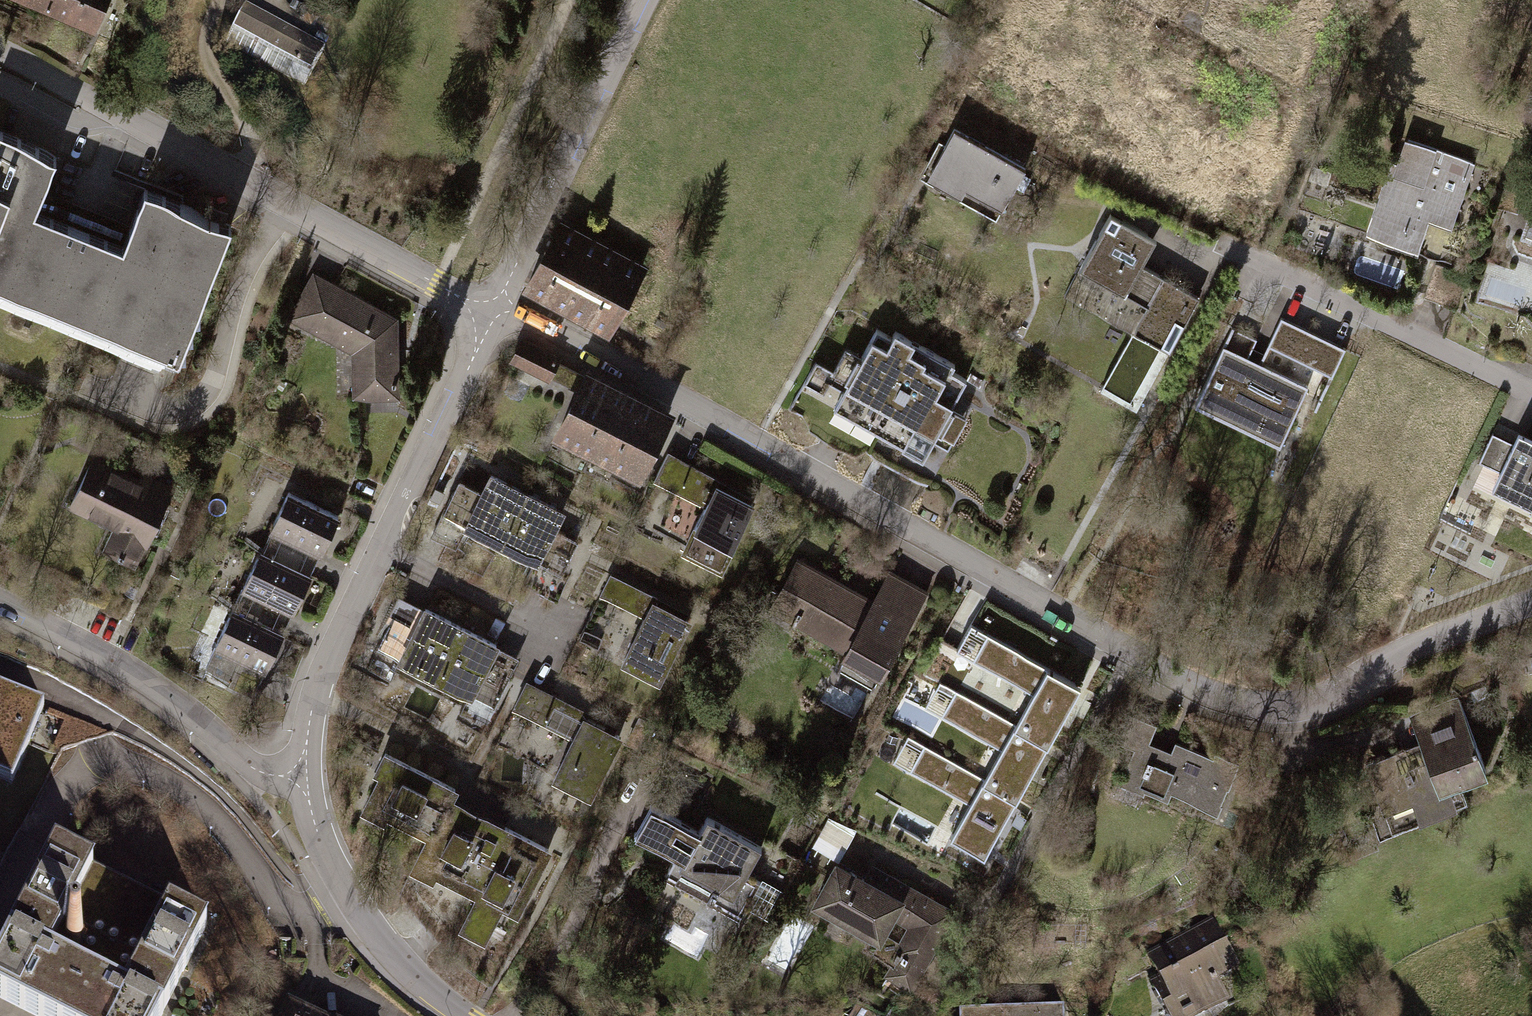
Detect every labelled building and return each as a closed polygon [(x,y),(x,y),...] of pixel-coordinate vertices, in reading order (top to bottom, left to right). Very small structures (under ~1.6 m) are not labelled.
[(93,31),(107,0),(22,0),(93,31)] [(326,47),(248,7),(227,46),(305,87),(326,47)] [(1026,170),(952,132),(924,185),(999,223),(1026,170)] [(141,351),(174,364),(227,228),(141,195),(126,232),(39,198),(54,158),(0,137),(0,296),(141,351)] [(1478,166),(1401,138),(1368,230),(1420,249),(1430,222),(1454,230),(1478,166)] [(1523,239),(1531,242),(1531,212),(1523,239)] [(1170,353),(1199,300),(1142,268),(1157,242),(1109,215),(1079,270),(1147,308),(1134,332),(1170,353)] [(642,267),(561,223),(543,256),(528,284),(543,292),(588,317),(609,328),(642,267)] [(399,319),(316,274),(289,322),(347,353),(348,401),(402,397),(399,319)] [(1342,349),(1277,318),(1263,347),(1328,378),(1342,349)] [(817,358),(799,391),(925,460),(970,379),(958,372),(963,363),(887,321),(883,329),(876,325),(860,353),(845,345),(833,367),(817,358)] [(1134,332),(1102,390),(1139,410),(1170,353),(1134,332)] [(553,378),(577,390),(555,433),(640,477),(673,415),(588,370),(584,377),(560,365),(563,359),(522,338),(510,362),(551,383),(553,378)] [(1303,389),(1219,348),(1191,405),(1276,446),(1303,389)] [(1519,437),(1515,445),(1493,435),(1480,462),(1502,473),(1494,492),(1531,509),(1531,443),(1519,437)] [(173,491),(91,453),(79,480),(76,479),(63,506),(111,528),(98,554),(135,571),(173,491)] [(655,484),(704,510),(680,556),(719,576),(756,507),(717,486),(720,480),(671,454),(655,484)] [(461,529),(501,550),(531,493),(491,473),(483,489),(461,478),(433,532),(454,543),(461,529)] [(339,516),(288,492),(269,534),(285,542),(277,558),(299,568),(306,551),(320,558),(339,516)] [(568,512),(531,493),(501,550),(538,569),(530,584),(557,598),(565,583),(560,581),(581,541),(559,529),(568,512)] [(277,558),(261,550),(241,593),(259,601),(252,617),(272,627),(280,611),(292,616),(312,574),(299,568),(277,558)] [(791,624),(846,654),(838,669),(876,689),(930,592),(891,571),(875,601),(796,557),(771,602),(796,616),(791,624)] [(621,663),(660,684),(693,622),(654,602),(657,597),(608,571),(596,593),(644,618),(621,663)] [(373,648),(435,681),(463,626),(425,606),(423,609),(400,597),(373,648)] [(252,617),(233,609),(201,676),(233,690),(244,666),(265,675),(285,633),(272,627),(252,617)] [(1017,720),(1051,739),(1083,680),(983,625),(969,651),(1035,687),(1017,720)] [(463,626),(435,681),(502,716),(529,664),(500,649),(502,647),(463,626)] [(588,713),(530,683),(515,711),(572,741),(552,780),(591,800),(623,738),(585,718),(588,713)] [(984,778),(1019,798),(1051,739),(1017,720),(951,684),(937,710),(1002,746),(984,778)] [(0,687),(0,778),(12,783),(44,704),(0,687)] [(1459,696),(1409,717),(1420,744),(1441,791),(1461,783),(1490,771),(1459,696)] [(1172,797),(1218,818),(1242,764),(1218,753),(1214,762),(1175,745),(1171,754),(1149,745),(1157,727),(1138,718),(1125,747),(1135,752),(1119,787),(1143,798),(1146,793),(1169,804),(1172,797)] [(952,837),(987,856),(1019,798),(984,778),(919,743),(905,768),(970,804),(952,837)] [(1441,791),(1420,744),(1320,786),(1346,847),(1375,835),(1378,842),(1470,803),(1461,783),(1441,791)] [(456,934),(484,948),(502,912),(517,920),(553,851),(456,801),(461,793),(383,753),(371,775),(378,778),(361,811),(423,842),(406,874),(470,907),(456,934)] [(761,852),(708,820),(699,836),(651,807),(633,838),(675,863),(665,879),(738,921),(760,883),(747,876),(761,852)] [(842,855),(857,828),(831,815),(816,842),(842,855)] [(36,1015),(161,1015),(206,926),(165,906),(90,868),(53,850),(0,956),(0,998),(36,1015)] [(865,878),(835,862),(810,907),(881,946),(895,922),(907,929),(926,894),(872,865),(865,878)] [(880,977),(912,994),(958,912),(926,894),(907,929),(880,977)] [(1212,921),(1154,952),(1156,956),(1149,960),(1158,979),(1153,982),(1172,1015),(1203,1015),(1230,1002),(1221,985),(1241,974),(1212,921)] [(857,1005),(851,1015),(877,1015),(857,1005)] [(291,1007),(286,1015),(311,1015),(291,1007)]
